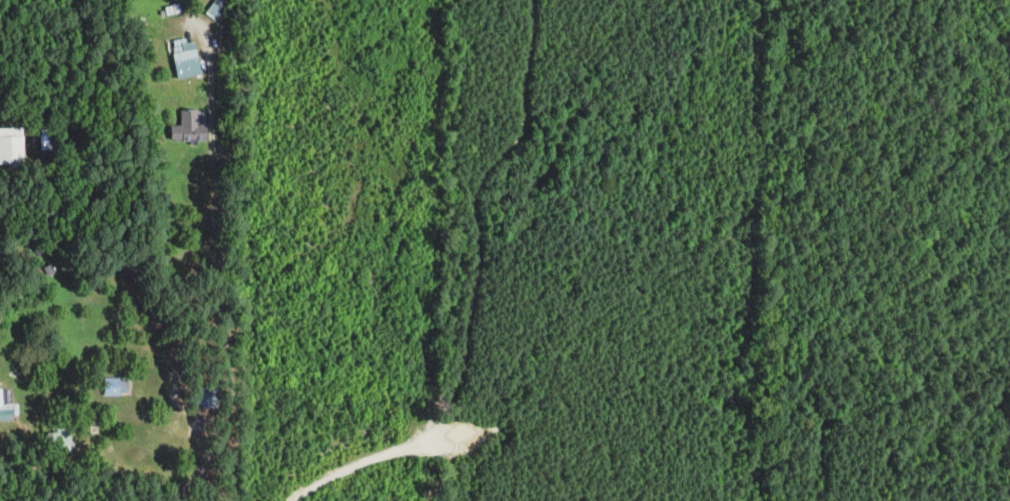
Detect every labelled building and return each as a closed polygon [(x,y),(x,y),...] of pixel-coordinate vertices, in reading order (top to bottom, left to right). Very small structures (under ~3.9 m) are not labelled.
[(215,19),(225,7),(217,0),(215,0),(205,12),(215,19)] [(201,75),(196,41),(186,42),(185,39),(172,40),(177,79),(201,75)] [(207,141),(207,126),(198,126),(198,110),(180,110),(180,126),(171,126),(171,141),(207,141)] [(23,128),(0,128),(0,165),(23,165),(23,128)] [(127,395),(127,378),(103,378),(103,395),(127,395)] [(218,385),(202,384),(201,406),(218,406),(218,385)] [(202,404),(204,385),(196,385),(194,403),(202,404)] [(14,403),(7,403),(7,389),(0,389),(0,420),(14,421),(14,403)] [(71,452),(71,428),(51,428),(51,452),(71,452)]
